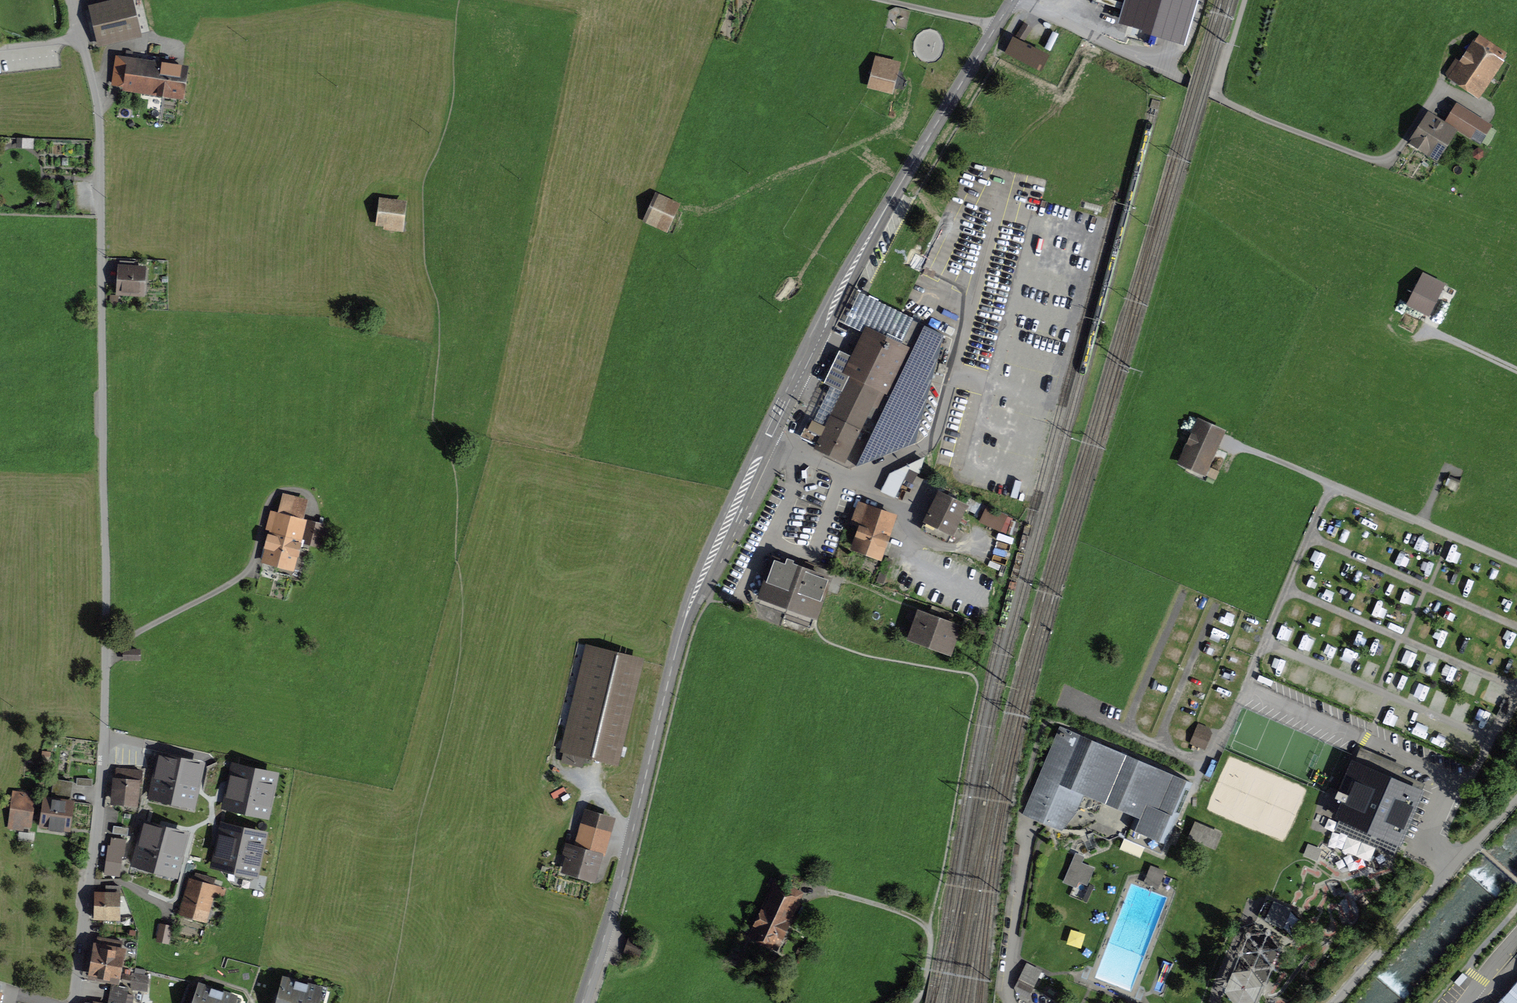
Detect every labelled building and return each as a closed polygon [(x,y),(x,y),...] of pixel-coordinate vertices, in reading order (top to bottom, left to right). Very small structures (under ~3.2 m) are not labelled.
[(85,10),(93,44),(136,34),(128,0),(85,10)] [(1176,38),(1188,0),(1135,0),(1125,36),(1153,45),(1157,32),(1176,38)] [(1017,35),(1024,40),(1031,29),(1024,24),(1017,35)] [(1005,54),(1042,72),(1050,55),(1012,38),(1005,54)] [(1504,54),(1480,38),(1453,77),(1477,93),(1504,54)] [(180,94),(183,71),(162,68),(162,64),(117,57),(113,84),(180,94)] [(878,60),(871,86),(889,90),(897,65),(878,60)] [(1457,106),(1447,121),(1480,142),(1489,126),(1457,106)] [(1430,117),(1414,142),(1435,156),(1452,131),(1430,117)] [(657,198),(648,218),(654,220),(653,224),(663,229),(674,205),(657,198)] [(382,201),(380,222),(385,223),(384,228),(399,230),(402,204),(382,201)] [(881,304),(896,311),(915,271),(900,263),(881,304)] [(120,291),(140,292),(142,270),(122,268),(120,291)] [(1420,283),(1411,302),(1428,311),(1442,283),(1426,275),(1421,283),(1420,283)] [(818,446),(831,452),(829,458),(848,469),(914,442),(944,331),(896,311),(881,304),(860,292),(845,322),(862,331),(851,355),(839,351),(824,383),(844,392),(823,435),(818,446)] [(1201,422),(1181,466),(1187,468),(1188,464),(1202,471),(1221,431),(1201,422)] [(1455,493),(1460,480),(1449,476),(1444,489),(1455,493)] [(947,542),(965,506),(952,499),(954,496),(949,493),(947,497),(939,493),(921,529),(947,542)] [(270,532),(266,547),(264,546),(261,558),(293,566),(299,543),(295,542),(305,506),(283,500),(279,515),(271,513),(269,523),(277,525),(274,533),(270,532)] [(856,547),(877,555),(886,531),(890,532),(895,518),(892,515),(860,503),(853,522),(864,525),(856,547)] [(999,530),(1006,516),(987,507),(981,522),(999,530)] [(309,523),(304,540),(317,544),(321,527),(309,523)] [(883,585),(893,560),(886,557),(876,582),(883,585)] [(812,622),(827,580),(791,566),(793,561),(787,559),(785,564),(774,560),(759,603),(791,614),(789,620),(809,627),(812,622)] [(917,620),(911,636),(949,650),(958,627),(910,610),(907,617),(917,620)] [(589,648),(564,750),(613,761),(637,659),(589,648)] [(124,650),(125,659),(138,659),(138,650),(124,650)] [(1412,666),(1413,657),(1399,654),(1397,663),(1412,666)] [(1273,681),(1259,675),(1257,681),(1271,687),(1273,681)] [(1477,724),(1482,708),(1469,704),(1464,720),(1477,724)] [(1198,723),(1189,744),(1205,750),(1212,733),(1209,727),(1198,723)] [(1062,829),(1081,837),(1074,840),(1078,845),(1089,840),(1087,834),(1092,832),(1109,839),(1119,836),(1161,854),(1192,783),(1061,727),(1027,811),(1026,811),(1024,815),(1062,830),(1062,829)] [(1457,750),(1468,754),(1473,739),(1462,736),(1457,750)] [(1402,768),(1366,752),(1362,761),(1358,759),(1355,767),(1354,767),(1343,793),(1339,791),(1336,798),(1347,803),(1336,828),(1392,852),(1398,838),(1421,788),(1398,778),(1402,768)] [(136,764),(136,757),(122,756),(122,763),(136,764)] [(152,795),(191,804),(200,765),(160,756),(152,795)] [(226,806),(265,814),(273,775),(234,767),(226,806)] [(134,802),(136,783),(141,783),(142,772),(117,769),(114,800),(134,802)] [(43,826),(66,829),(72,782),(54,780),(52,798),(47,798),(43,826)] [(15,793),(10,827),(20,829),(21,821),(27,822),(31,795),(15,793)] [(135,863),(174,873),(184,835),(146,824),(135,863)] [(1195,825),(1190,837),(1214,848),(1219,836),(1195,825)] [(127,835),(128,828),(113,826),(112,833),(127,835)] [(215,865),(254,873),(262,834),(223,826),(215,865)] [(558,876),(565,878),(568,869),(590,876),(596,855),(600,856),(606,834),(584,828),(578,849),(566,845),(558,876)] [(120,863),(121,855),(122,856),(122,849),(124,849),(125,840),(112,839),(111,846),(109,846),(105,870),(111,871),(111,872),(117,873),(119,863),(120,863)] [(1086,884),(1093,869),(1080,863),(1082,859),(1076,856),(1065,882),(1075,886),(1078,880),(1086,884)] [(1375,860),(1377,866),(1385,863),(1386,867),(1390,865),(1387,856),(1375,860)] [(1151,867),(1145,883),(1157,888),(1164,871),(1163,871),(1165,865),(1154,861),(1152,867),(1151,867)] [(187,887),(183,901),(186,902),(184,912),(203,918),(204,915),(207,916),(212,896),(222,898),(227,881),(220,879),(218,888),(212,886),(214,879),(197,875),(195,882),(192,881),(190,888),(187,887)] [(778,882),(752,935),(775,945),(800,893),(778,882)] [(119,886),(107,886),(106,893),(93,892),(92,918),(116,919),(117,893),(119,894),(119,886)] [(1300,920),(1293,910),(1275,901),(1264,920),(1284,935),(1294,933),(1300,920)] [(167,942),(170,927),(160,925),(157,940),(167,942)] [(1067,943),(1081,948),(1086,934),(1072,929),(1067,943)] [(96,945),(91,976),(98,977),(97,978),(115,981),(122,942),(99,937),(98,945),(96,945)] [(643,942),(629,938),(624,952),(639,957),(643,942)] [(1027,965),(1016,987),(1029,993),(1039,972),(1027,965)] [(134,976),(133,987),(144,988),(145,977),(134,976)] [(278,1002),(318,1002),(318,999),(317,999),(320,988),(284,979),(278,1002)] [(1498,1002),(1516,1002),(1516,981),(1498,1002)] [(109,998),(125,1002),(131,1002),(133,995),(126,994),(128,987),(112,984),(109,998)] [(194,1002),(233,1002),(235,997),(200,985),(194,1002)]
